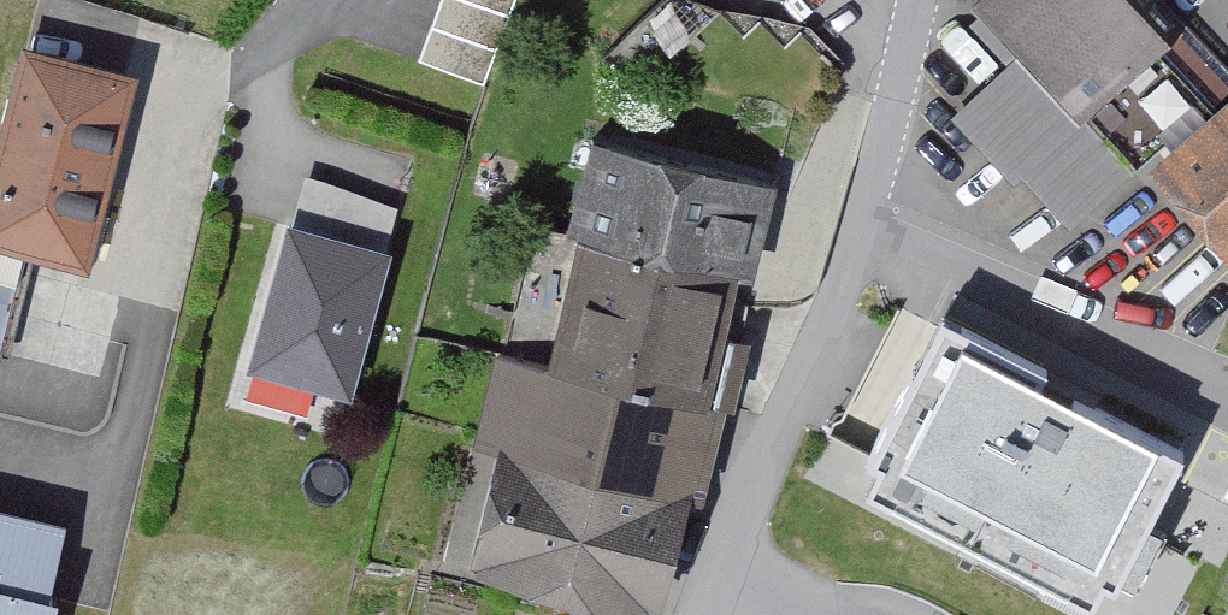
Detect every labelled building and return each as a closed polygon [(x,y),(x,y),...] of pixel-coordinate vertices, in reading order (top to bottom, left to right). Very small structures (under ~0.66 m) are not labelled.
[(419,59),(484,83),(515,0),(441,0),(419,59)] [(800,28),(785,43),(759,17),(739,36),(715,10),(703,21),(683,0),(661,0),(603,56),(637,91),(653,75),(829,119),(839,70),(800,28)] [(1222,116),(1212,105),(1227,91),(1227,69),(1186,24),(1178,24),(1156,0),(993,0),(982,10),(1023,53),(957,115),(1014,176),(1024,167),(1069,215),(1124,164),(1131,172),(1167,139),(1179,153),(1222,116)] [(1,352),(29,242),(84,256),(125,80),(30,56),(13,126),(3,124),(0,135),(0,160),(4,161),(0,175),(0,352),(1,352)] [(1222,116),(1179,153),(1167,163),(1227,234),(1227,111),(1222,116)] [(534,222),(501,354),(697,399),(723,406),(748,302),(721,296),(727,271),(739,274),(748,242),(761,190),(774,193),(776,185),(607,142),(584,234),(534,222)] [(305,173),(290,226),(385,252),(397,206),(305,173)] [(347,389),(385,252),(290,226),(253,363),(347,389)] [(1188,449),(941,317),(859,471),(1106,602),(1188,449)] [(674,489),(697,399),(501,354),(481,443),(513,450),(485,561),(649,600),(674,489)] [(52,597),(43,595),(59,526),(0,513),(0,614),(48,614),(52,597)]
